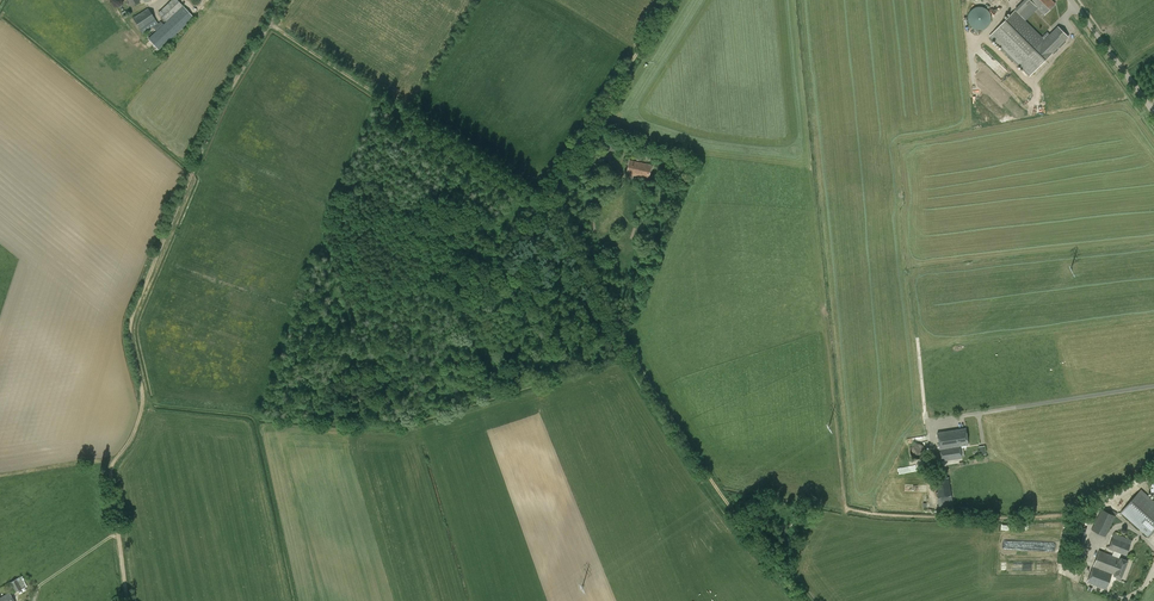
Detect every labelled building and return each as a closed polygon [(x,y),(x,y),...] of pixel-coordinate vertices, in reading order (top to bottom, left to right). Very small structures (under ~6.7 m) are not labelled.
[(178,0),(171,0),(170,1),(171,1),(158,13),(166,22),(164,24),(161,21),(158,24),(148,9),(133,18),(143,34),(149,30),(144,35),(158,50),(194,17),(183,6),(178,0)] [(1026,20),(1037,8),(1044,15),(1055,4),(1051,0),(1025,0),(1016,10),(1026,20)] [(982,7),(979,6),(976,7),(973,8),(970,10),(969,13),(968,17),(968,20),(969,23),(971,26),(973,28),(976,29),(980,29),(983,29),(986,27),(988,25),(990,22),(991,19),(991,16),(990,13),(988,10),(985,8),(982,7)] [(1044,40),(1015,10),(990,35),(1030,75),(1068,37),(1058,27),(1044,40)] [(617,152),(618,147),(604,143),(603,149),(617,152)] [(649,178),(652,165),(630,160),(627,173),(649,178)] [(938,433),(940,449),(942,461),(962,458),(960,446),(968,445),(966,428),(938,433)] [(912,456),(914,458),(916,459),(919,459),(921,458),(924,456),(925,454),(925,451),(925,448),(924,446),(922,444),(919,443),(916,443),(914,444),(912,446),(910,448),(910,451),(910,454),(912,456)] [(939,510),(953,507),(951,495),(952,495),(949,477),(935,480),(936,488),(937,488),(937,492),(938,497),(939,510)] [(1153,531),(1153,501),(1141,489),(1120,512),(1149,537),(1153,531)] [(1105,537),(1116,516),(1101,509),(1091,529),(1105,537)] [(1126,556),(1132,540),(1114,533),(1108,548),(1126,556)] [(1106,589),(1112,575),(1121,579),(1128,560),(1121,557),(1120,559),(1099,550),(1087,582),(1106,589)] [(20,576),(17,578),(10,582),(16,593),(26,587),(20,576)] [(9,592),(0,598),(0,600),(14,600),(9,592)]
